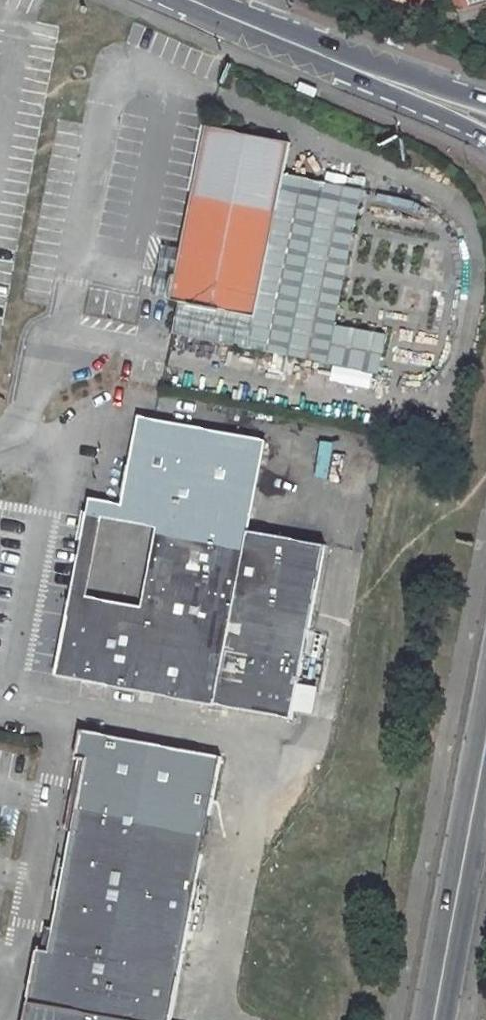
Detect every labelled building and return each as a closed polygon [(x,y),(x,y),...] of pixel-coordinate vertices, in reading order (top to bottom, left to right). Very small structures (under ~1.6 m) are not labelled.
[(424,15),(429,6),(425,4),(415,0),(409,0),(405,9),(424,15)] [(182,250),(172,301),(182,304),(256,318),(250,349),(292,357),(303,299),(262,292),(285,175),(291,145),(207,127),(182,250)] [(364,191),(285,175),(262,292),(303,299),(292,357),(383,374),(390,334),(339,325),(364,191)] [(165,247),(154,297),(172,301),(182,250),(165,247)] [(90,292),(90,311),(112,312),(112,293),(90,292)] [(175,515),(138,508),(156,420),(139,416),(122,505),(90,499),(69,609),(84,612),(154,626),(175,515)] [(156,420),(138,508),(175,515),(154,626),(84,612),(69,609),(63,640),(78,643),(71,677),(293,720),(327,547),(248,531),(266,441),(156,420)] [(63,640),(56,673),(71,677),(78,643),(63,640)] [(221,757),(82,731),(76,758),(88,760),(50,955),(39,952),(29,1002),(121,1019),(171,1019),(221,757)] [(29,1002),(26,1019),(121,1019),(29,1002)]
